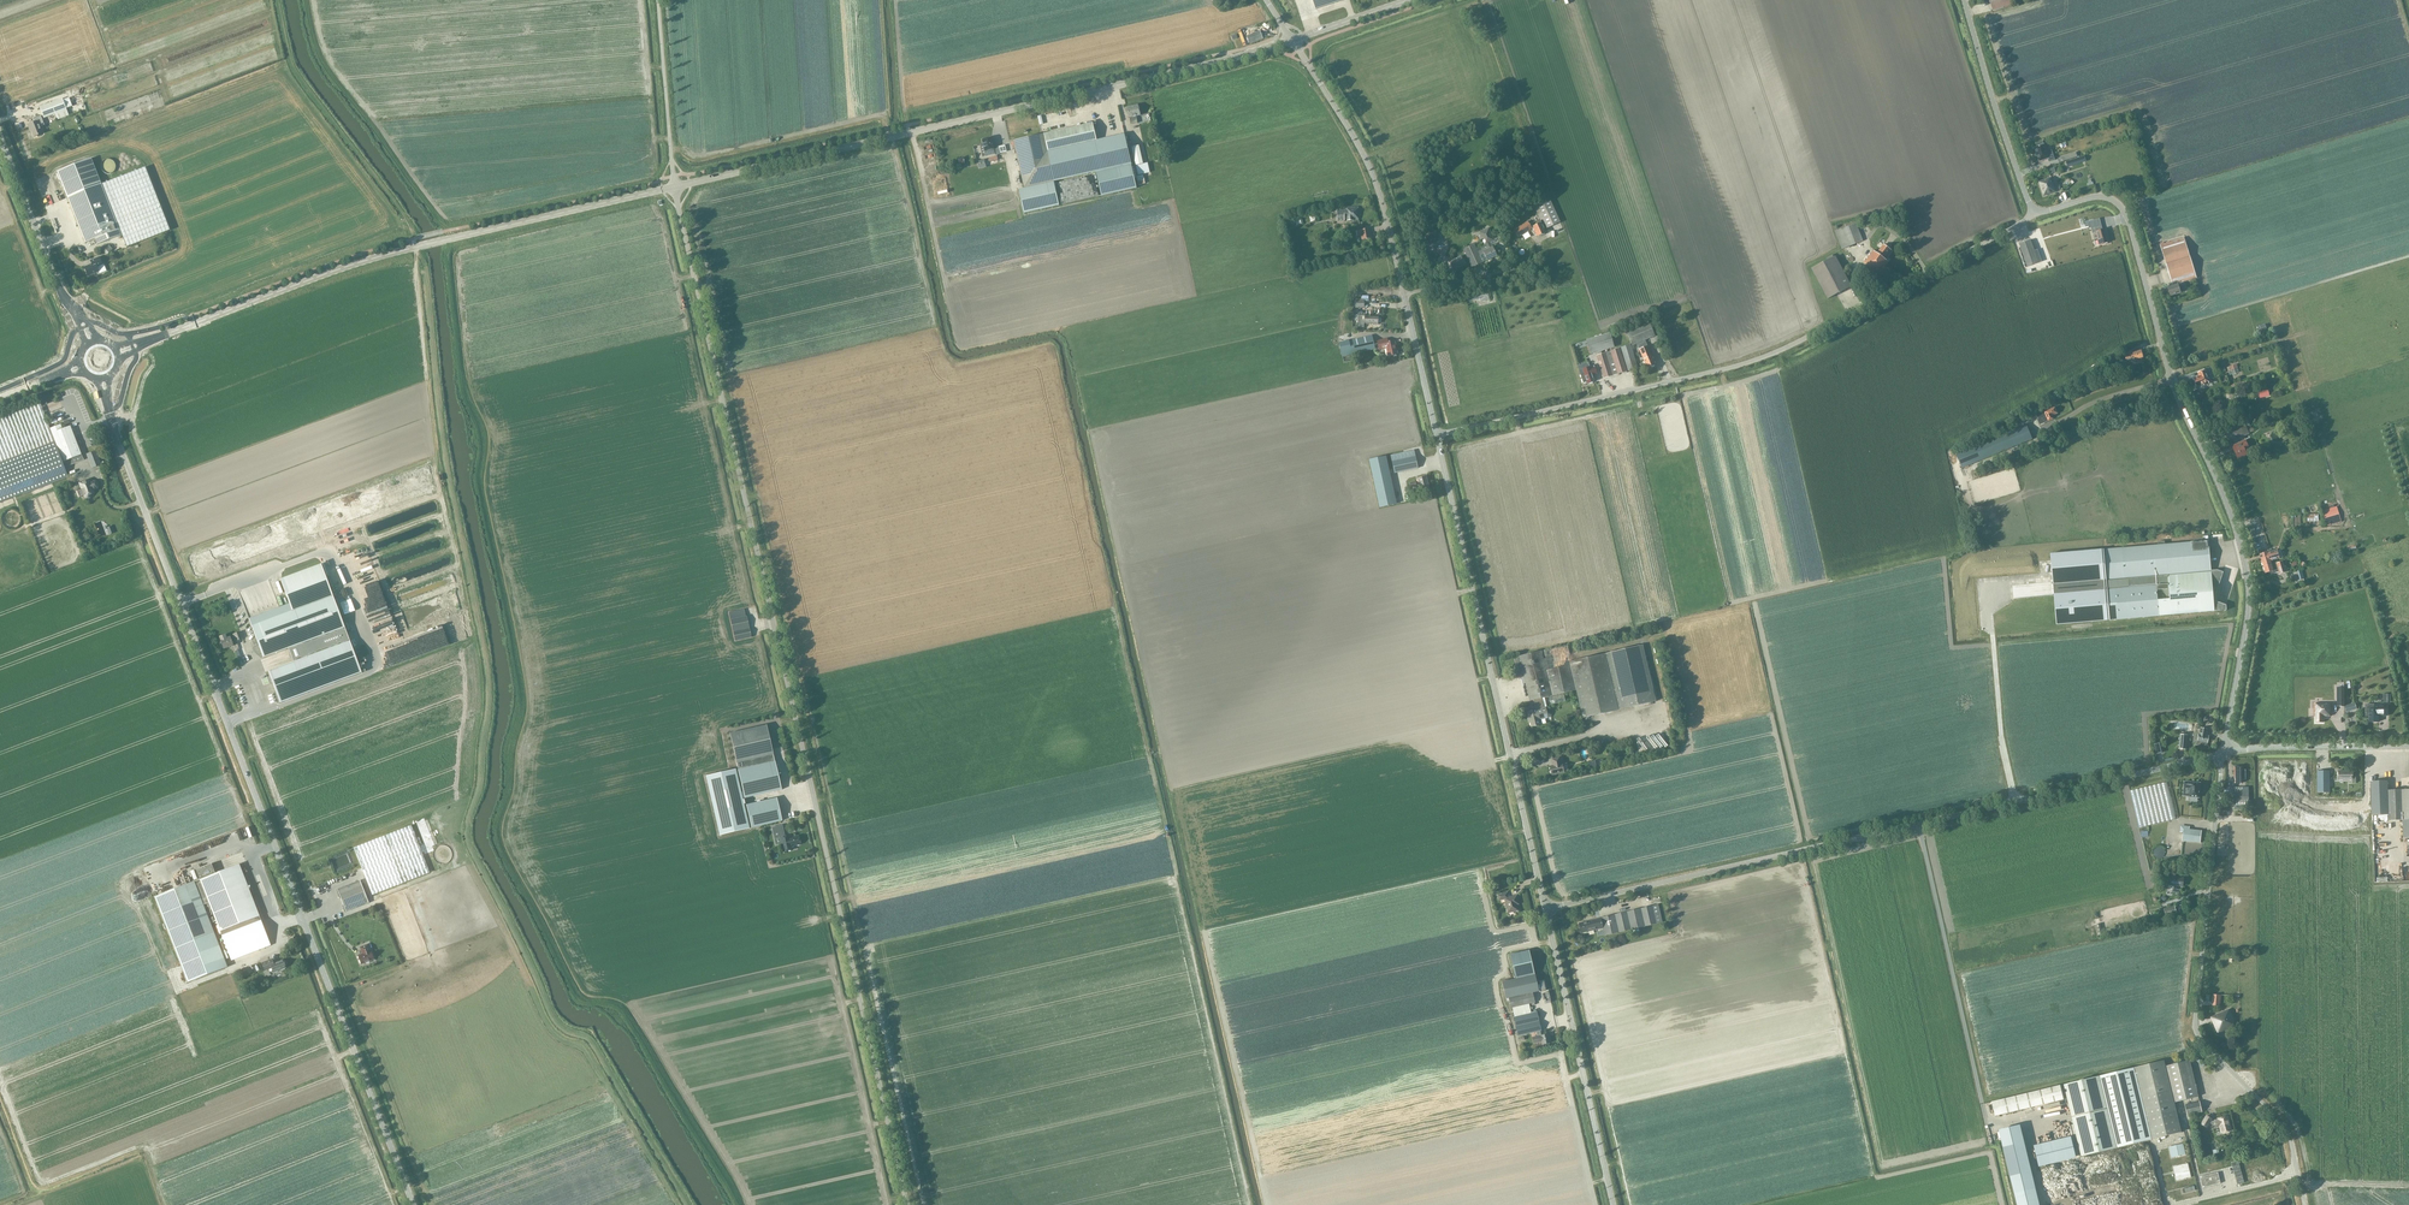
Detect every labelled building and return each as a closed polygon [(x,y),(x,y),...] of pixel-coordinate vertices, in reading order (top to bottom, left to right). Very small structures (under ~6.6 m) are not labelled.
[(1315,9),(1343,0),(1312,0),(1315,9)] [(2010,0),(1989,0),(1993,10),(2011,4),(2010,0)] [(1259,31),(1247,36),(1250,44),(1263,39),(1259,31)] [(69,97),(63,100),(62,98),(40,107),(44,118),(55,114),(57,120),(69,115),(66,108),(72,106),(69,97)] [(1140,115),(1138,105),(1127,107),(1129,118),(1131,124),(1137,123),(1136,116),(1140,115)] [(44,125),(40,116),(33,119),(35,122),(29,124),(34,136),(43,133),(40,127),(44,125)] [(1097,140),(1093,123),(1043,134),(1013,141),(1024,189),(1054,182),(1096,172),(1131,164),(1124,134),(1097,140)] [(992,137),(981,139),(984,152),(982,152),(982,156),(986,156),(995,154),(995,155),(999,154),(998,146),(994,147),(993,145),(994,145),(992,137)] [(2037,147),(2034,148),(2039,161),(2048,158),(2049,162),(2055,160),(2051,150),(2046,152),(2044,144),(2037,147)] [(1139,145),(1132,147),(1136,165),(1143,164),(1139,145)] [(2076,152),(2062,157),(2064,161),(2078,157),(2076,152)] [(2085,156),(2071,161),(2072,165),(2086,161),(2085,156)] [(91,158),(57,171),(68,197),(85,242),(95,239),(97,244),(121,235),(117,225),(118,225),(127,247),(170,230),(145,167),(101,184),(91,158)] [(1131,164),(1096,172),(1101,196),(1136,188),(1131,165),(1132,165),(1132,164),(1131,164)] [(2050,178),(2038,182),(2043,196),(2055,192),(2050,178)] [(1059,206),(1054,182),(1024,189),(1018,190),(1024,214),(1059,206)] [(1550,200),(1534,208),(1540,219),(1531,223),(1537,236),(1545,232),(1544,229),(1540,221),(1542,220),(1546,228),(1560,222),(1550,200)] [(1358,207),(1346,207),(1346,212),(1344,212),(1344,211),(1337,211),(1337,221),(1344,221),(1344,218),(1346,218),(1346,216),(1347,216),(1347,220),(1358,220),(1358,207)] [(1309,214),(1310,222),(1317,220),(1316,213),(1309,214)] [(1303,223),(1301,216),(1295,217),(1289,218),(1290,220),(1295,219),(1296,225),(1303,223)] [(2100,225),(2101,230),(2103,230),(2100,220),(2092,222),(2093,226),(2089,227),(2090,229),(2091,229),(2091,228),(2100,225)] [(1532,229),(1528,222),(1514,231),(1518,238),(1532,229)] [(1863,241),(1856,223),(1835,231),(1842,249),(1863,241)] [(2108,242),(2105,230),(2103,230),(2101,230),(2100,225),(2091,228),(2091,229),(2092,233),(2096,232),(2099,245),(2108,242)] [(1371,238),(1369,228),(1356,231),(1357,236),(1361,235),(1362,240),(1371,238)] [(1438,241),(1435,228),(1422,230),(1425,244),(1438,241)] [(1486,247),(1478,252),(1482,262),(1487,260),(1497,255),(1492,246),(1492,247),(1489,241),(1493,239),(1487,228),(1478,232),(1482,240),(1481,240),(1484,245),(1485,244),(1486,247)] [(2194,271),(2188,250),(2184,237),(2160,245),(2171,278),(2172,284),(2182,281),(2182,282),(2197,278),(2194,271)] [(2033,240),(2031,240),(2031,241),(2031,240),(2019,244),(2027,266),(2039,262),(2032,243),(2034,243),(2033,240)] [(1474,245),(1463,249),(1464,252),(1466,256),(1471,267),(1482,262),(1478,252),(1474,245)] [(1891,251),(1884,246),(1879,252),(1878,251),(1876,253),(1874,251),(1864,264),(1879,275),(1888,262),(1885,259),(1891,251)] [(111,251),(107,247),(103,250),(107,255),(111,251)] [(1461,256),(1451,262),(1455,270),(1466,264),(1461,256)] [(1851,286),(1836,256),(1812,269),(1828,299),(1851,286)] [(85,267),(88,276),(99,271),(97,266),(102,264),(99,257),(91,260),(92,264),(85,267)] [(2185,291),(2183,285),(2178,286),(2177,285),(2167,288),(2170,296),(2185,291)] [(1365,315),(1355,315),(1355,320),(1358,320),(1358,327),(1364,327),(1364,324),(1377,324),(1378,315),(1365,314),(1365,315)] [(1654,336),(1649,323),(1626,332),(1632,345),(1654,336)] [(1614,347),(1610,333),(1586,340),(1591,354),(1614,347)] [(1372,335),(1349,340),(1339,343),(1342,356),(1352,354),(1375,349),(1372,335)] [(1386,339),(1377,341),(1379,350),(1387,348),(1389,357),(1397,355),(1394,341),(1386,343),(1386,339)] [(1645,342),(1637,345),(1640,353),(1642,356),(1647,368),(1655,365),(1645,342)] [(1637,368),(1633,355),(1630,344),(1621,347),(1628,370),(1637,368)] [(1619,348),(1611,351),(1618,373),(1626,370),(1619,348)] [(2132,351),(2124,353),(2126,359),(2133,357),(2134,360),(2135,360),(2136,364),(2141,362),(2140,358),(2143,358),(2141,350),(2132,353),(2132,351)] [(1605,352),(1596,355),(1604,378),(1613,375),(1605,352)] [(1584,373),(1580,375),(1583,383),(1586,382),(1587,384),(1594,381),(1592,375),(1596,374),(1596,371),(1594,366),(1589,367),(1583,369),(1584,373)] [(2209,378),(2206,370),(2199,373),(2200,377),(2193,379),(2196,387),(2204,384),(2204,385),(2210,383),(2208,379),(2209,378)] [(56,444),(50,428),(39,401),(0,416),(0,465),(56,444)] [(2055,407),(2045,412),(2044,411),(2043,412),(2037,415),(2039,419),(2038,419),(2040,424),(2046,422),(2046,421),(2048,420),(2048,421),(2053,419),(2052,416),(2057,413),(2055,407)] [(61,424),(50,428),(56,444),(63,462),(65,467),(83,460),(81,455),(70,426),(62,429),(61,424)] [(2026,425),(1956,454),(1962,468),(2032,439),(2026,425)] [(2235,439),(2249,433),(2245,425),(2232,431),(2235,439)] [(2251,452),(2248,448),(2249,447),(2245,439),(2234,445),(2236,450),(2234,451),(2238,459),(2247,454),(2251,452)] [(0,465),(0,506),(69,479),(65,467),(63,462),(56,444),(0,465)] [(1394,472),(1418,468),(1414,450),(1391,455),(1394,472)] [(92,468),(100,465),(95,452),(87,455),(92,468)] [(1379,507),(1396,504),(1386,456),(1369,460),(1379,507)] [(1421,490),(1429,488),(1426,476),(1418,478),(1421,490)] [(79,484),(84,497),(85,498),(87,499),(88,499),(89,498),(90,496),(89,495),(93,494),(92,490),(95,489),(96,488),(97,487),(98,486),(97,485),(97,483),(95,483),(94,482),(93,482),(89,484),(88,481),(79,484)] [(2104,550),(2051,554),(2057,625),(2110,620),(2106,579),(2128,577),(2129,586),(2156,584),(2221,579),(2223,572),(2217,570),(2211,571),(2210,556),(2210,555),(2209,555),(2209,552),(2209,551),(2208,541),(2122,548),(2104,550)] [(2277,550),(2270,552),(2268,553),(2268,552),(2259,554),(2263,566),(2271,563),(2271,561),(2279,558),(2282,557),(2280,550),(2277,550)] [(2271,564),(2271,563),(2263,566),(2265,573),(2270,572),(2270,574),(2279,572),(2280,574),(2286,572),(2283,561),(2276,563),(2276,562),(2271,564)] [(289,604),(248,619),(258,645),(253,647),(254,647),(254,651),(258,655),(262,654),(263,658),(288,648),(293,662),(268,671),(280,703),(361,673),(321,564),(280,579),(289,604)] [(2110,620),(2159,616),(2226,610),(2226,605),(2214,601),(2221,579),(2156,584),(2129,586),(2128,577),(2106,579),(2110,620)] [(746,616),(744,609),(729,612),(730,619),(735,640),(751,637),(746,616)] [(243,638),(240,631),(232,634),(233,636),(230,637),(227,638),(225,634),(220,637),(221,640),(224,649),(233,645),(231,640),(234,639),(235,641),(243,638)] [(1546,656),(1545,650),(1519,656),(1519,658),(1514,659),(1519,678),(1524,677),(1529,701),(1533,700),(1535,710),(1526,712),(1528,722),(1530,722),(1531,727),(1546,723),(1545,719),(1548,718),(1546,707),(1547,707),(1546,705),(1543,706),(1542,701),(1545,700),(1544,697),(1576,690),(1583,718),(1618,710),(1656,701),(1642,645),(1605,654),(1569,662),(1570,665),(1569,665),(1568,661),(1562,662),(1563,666),(1549,670),(1546,658),(1543,659),(1543,657),(1546,656)] [(1565,701),(1563,693),(1549,696),(1551,705),(1565,701)] [(2315,722),(2322,722),(2322,716),(2329,716),(2329,712),(2330,712),(2330,703),(2313,703),(2313,716),(2315,716),(2315,722)] [(2346,712),(2356,709),(2355,703),(2344,706),(2346,712)] [(2369,722),(2378,722),(2378,713),(2387,713),(2387,704),(2378,704),(2378,705),(2374,705),(2374,704),(2365,704),(2365,716),(2369,716),(2369,722)] [(706,777),(719,835),(749,828),(742,798),(781,789),(766,725),(729,733),(743,793),(741,793),(735,770),(706,777)] [(2207,742),(2209,736),(2206,735),(2207,729),(2201,728),(2201,729),(2196,728),(2195,733),(2194,733),(2193,740),(2207,742)] [(2186,749),(2188,735),(2180,735),(2179,748),(2186,749)] [(1561,763),(1560,757),(1551,759),(1553,766),(1549,766),(1551,775),(1564,772),(1562,763),(1561,763)] [(1603,760),(1592,762),(1594,768),(1604,766),(1603,760)] [(2242,770),(2242,766),(2234,766),(2233,783),(2242,783),(2242,779),(2245,779),(2245,770),(2242,770)] [(2329,774),(2331,774),(2331,771),(2329,771),(2317,771),(2317,792),(2329,792),(2329,774)] [(2338,771),(2338,780),(2352,780),(2352,783),(2356,783),(2356,776),(2352,776),(2352,771),(2338,771)] [(2408,786),(2408,789),(2388,790),(2387,781),(2370,781),(2371,815),(2388,815),(2389,823),(2402,823),(2403,838),(2408,838),(2408,786)] [(2184,782),(2184,788),(2190,788),(2189,797),(2199,798),(2200,783),(2190,782),(2184,782)] [(2234,802),(2248,801),(2248,787),(2234,787),(2234,802)] [(770,799),(746,805),(751,828),(755,827),(782,821),(776,797),(770,799)] [(382,836),(353,848),(372,895),(401,884),(430,872),(411,825),(382,836)] [(2180,825),(2179,832),(2183,832),(2182,841),(2200,843),(2201,831),(2189,829),(2189,826),(2180,825)] [(783,830),(773,832),(774,838),(779,836),(779,837),(782,852),(791,850),(790,846),(800,844),(798,836),(788,838),(788,836),(784,836),(783,830)] [(2170,851),(2169,849),(2169,848),(2168,846),(2167,845),(2166,844),(2164,843),(2162,843),(2161,843),(2159,843),(2157,844),(2155,845),(2154,847),(2153,848),(2153,850),(2153,851),(2153,853),(2153,854),(2154,856),(2155,857),(2156,858),(2158,859),(2159,859),(2161,859),(2162,859),(2164,859),(2166,858),(2167,857),(2168,856),(2169,855),(2169,853),(2170,851)] [(270,946),(239,865),(215,874),(211,864),(196,870),(200,880),(155,898),(175,949),(188,982),(227,967),(208,917),(212,915),(210,910),(211,910),(219,931),(231,961),(270,946)] [(2168,884),(2168,889),(2173,889),(2172,892),(2179,893),(2179,889),(2176,889),(2177,885),(2183,886),(2184,878),(2169,876),(2168,884)] [(346,912),(368,903),(360,881),(337,890),(346,912)] [(1506,893),(1498,895),(1499,900),(1505,899),(1508,913),(1518,910),(1516,902),(1518,902),(1516,896),(1506,898),(1505,894),(1506,893)] [(1658,905),(1652,906),(1579,923),(1582,934),(1603,929),(1605,937),(1662,923),(1658,905)] [(2166,918),(2177,915),(2174,905),(2163,909),(2166,918)] [(368,963),(369,963),(369,961),(373,960),(370,951),(367,945),(360,948),(362,954),(358,956),(361,964),(365,963),(366,964),(368,963)] [(1516,979),(1502,982),(1507,1002),(1510,1001),(1512,1008),(1531,1003),(1532,1006),(1536,1005),(1532,990),(1538,989),(1535,975),(1529,951),(1510,955),(1516,979)] [(272,968),(274,973),(285,968),(282,960),(271,965),(269,961),(262,963),(263,968),(267,966),(269,969),(272,968)] [(2228,973),(2211,972),(2211,980),(2218,980),(2218,981),(2227,982),(2228,973)] [(2221,995),(2213,994),(2212,1005),(2220,1006),(2221,995)] [(1529,1005),(1513,1009),(1515,1017),(1514,1017),(1518,1036),(1537,1032),(1538,1037),(1532,1038),(1534,1043),(1543,1041),(1543,1044),(1550,1043),(1548,1034),(1542,1036),(1541,1031),(1537,1009),(1533,1010),(1534,1013),(1531,1013),(1529,1005)] [(2236,1025),(2229,1010),(2212,1017),(2218,1033),(2236,1025)] [(2176,1062),(2166,1065),(2165,1065),(2164,1060),(2064,1084),(2072,1121),(2070,1122),(2074,1138),(2076,1138),(2081,1157),(2181,1132),(2174,1102),(2198,1096),(2190,1060),(2180,1062),(2180,1060),(2176,1061),(2176,1062)] [(2063,1099),(2060,1085),(1991,1101),(1995,1116),(2063,1099)] [(2201,1111),(2199,1101),(2184,1105),(2187,1115),(2201,1111)] [(2213,1120),(2213,1121),(2212,1121),(2213,1119),(2206,1115),(2200,1124),(2207,1128),(2210,1123),(2212,1124),(2214,1124),(2214,1127),(2219,1126),(2221,1133),(2230,1130),(2226,1116),(2218,1118),(2218,1119),(2213,1120)] [(2020,1125),(1999,1130),(2017,1204),(2040,1204),(2020,1125)] [(2076,1158),(2071,1136),(2033,1145),(2039,1167),(2076,1158)] [(2186,1154),(2183,1143),(2169,1147),(2171,1158),(2186,1154)] [(2188,1163),(2173,1167),(2176,1181),(2191,1177),(2188,1163)] [(2221,1183),(2218,1172),(2200,1177),(2202,1188),(2221,1183)]
